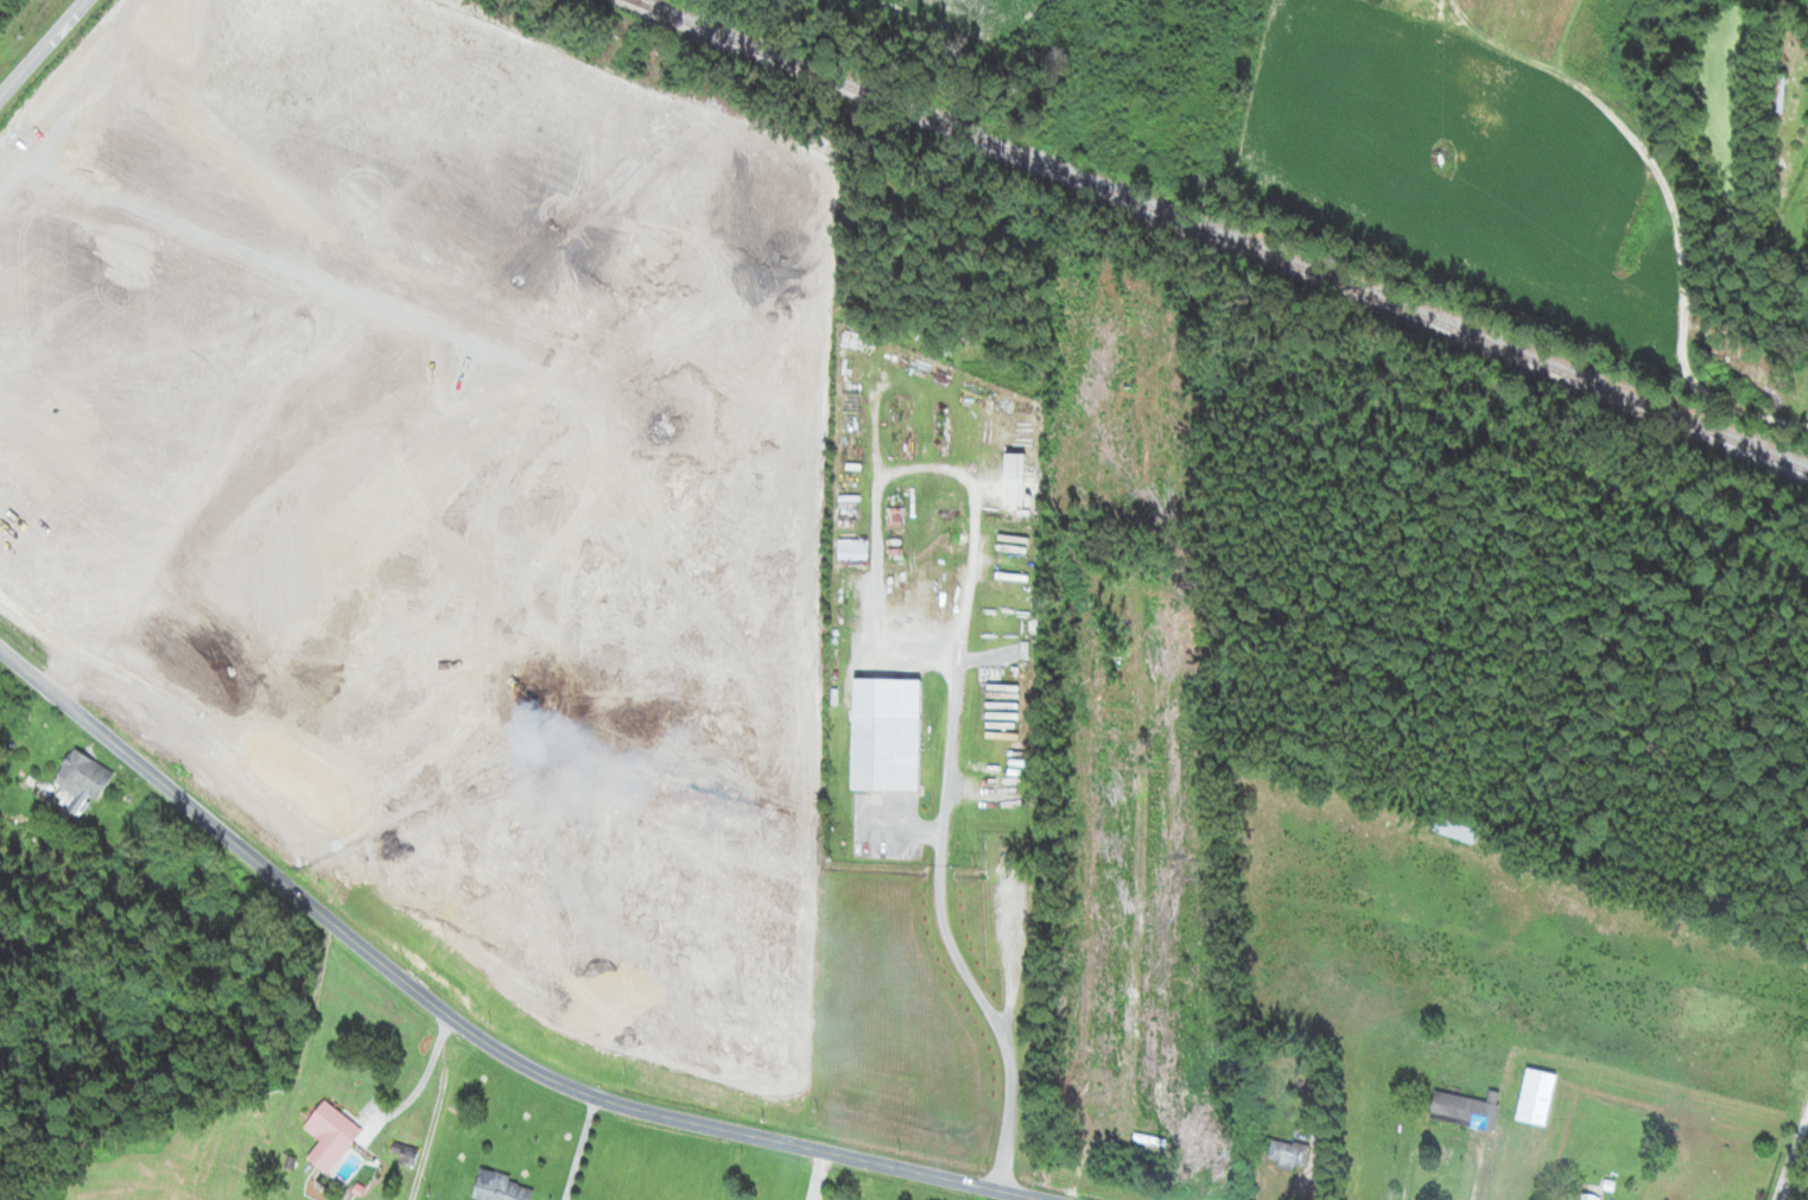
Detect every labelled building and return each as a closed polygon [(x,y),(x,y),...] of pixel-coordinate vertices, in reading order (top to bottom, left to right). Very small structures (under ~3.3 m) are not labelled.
[(1785,74),(1767,74),(1767,112),(1785,112),(1785,74)] [(868,561),(868,541),(838,541),(838,561),(868,561)] [(920,682),(853,682),(852,793),(919,793),(920,682)] [(114,775),(75,748),(52,780),(73,794),(63,808),(81,821),(114,775)] [(1432,833),(1473,845),(1478,831),(1437,818),(1432,833)] [(1494,1130),(1501,1093),(1489,1091),(1488,1102),(1434,1092),(1430,1118),(1494,1130)] [(303,1128),(320,1140),(307,1158),(330,1174),(362,1129),(324,1101),(303,1128)] [(473,1197),(482,1199),(532,1199),(536,1187),(480,1171),(473,1197)]
